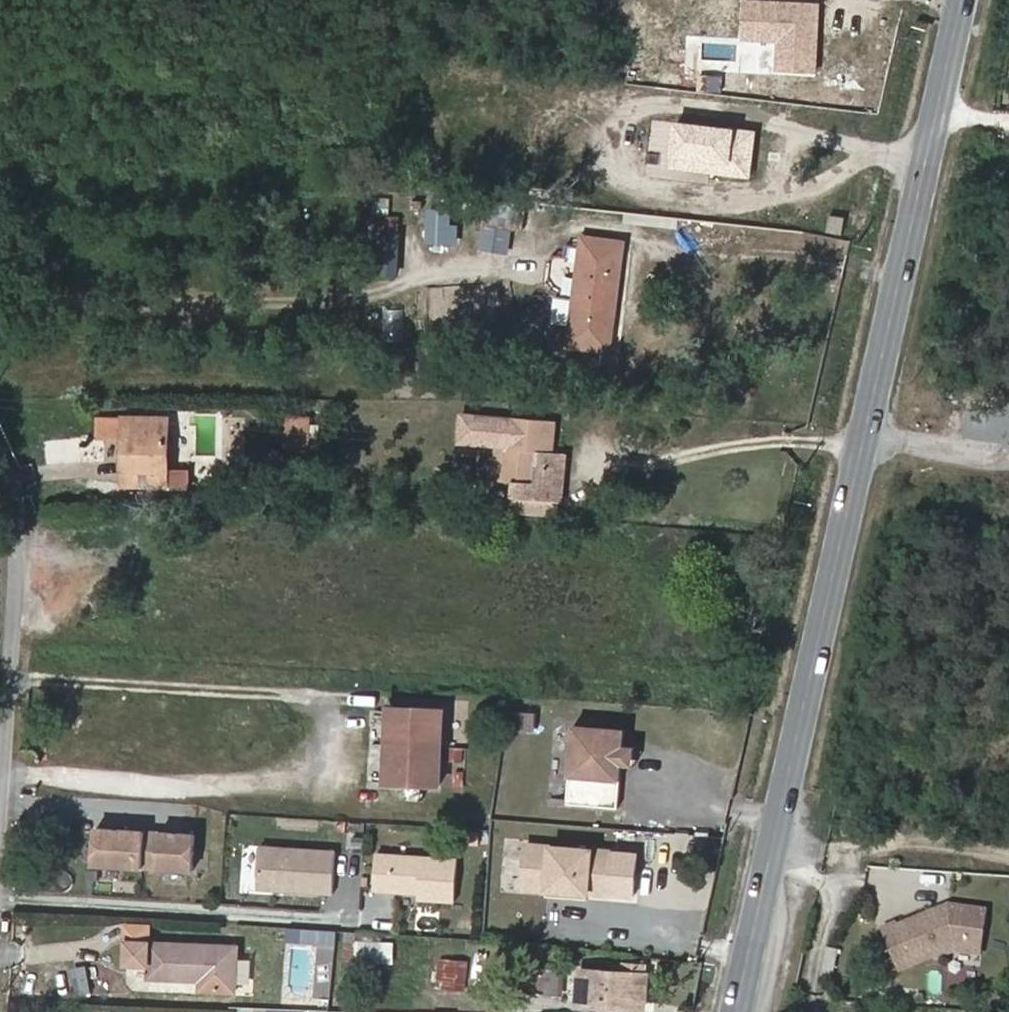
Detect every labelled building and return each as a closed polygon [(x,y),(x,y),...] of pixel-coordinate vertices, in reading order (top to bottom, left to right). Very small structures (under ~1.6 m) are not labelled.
[(765,0),(742,0),(739,41),(774,44),(773,69),(812,71),(817,4),(765,0)] [(756,132),(671,122),(665,169),(750,180),(756,132)] [(458,197),(425,196),(423,245),(456,246),(458,197)] [(513,253),(520,203),(485,198),(478,248),(513,253)] [(843,235),(845,217),(829,215),(827,233),(843,235)] [(397,235),(398,219),(373,217),(372,233),(397,235)] [(397,235),(372,233),(370,272),(395,274),(397,235)] [(608,349),(622,242),(583,237),(569,344),(608,349)] [(562,501),(567,452),(552,451),(554,421),(464,413),(461,443),(495,446),(492,480),(514,482),(513,497),(560,501),(562,501)] [(279,445),(308,445),(308,414),(279,414),(279,445)] [(169,471),(170,417),(120,415),(120,419),(96,418),(96,440),(119,441),(117,484),(168,486),(169,482),(190,483),(190,471),(169,471)] [(468,484),(470,465),(455,464),(453,482),(468,484)] [(559,517),(560,501),(513,497),(512,513),(559,517)] [(439,784),(443,709),(389,707),(386,781),(439,784)] [(508,730),(532,732),(534,711),(509,709),(508,730)] [(623,745),(625,730),(574,726),(567,803),(618,808),(622,765),(623,745)] [(634,766),(635,746),(623,745),(622,765),(634,766)] [(186,873),(189,832),(87,825),(84,866),(186,873)] [(330,894),(333,849),(257,844),(253,888),(330,894)] [(633,896),(637,854),(527,845),(523,887),(551,890),(592,893),(633,896)] [(453,902),(456,856),(373,850),(370,891),(395,892),(394,898),(453,902)] [(592,899),(592,893),(551,890),(551,896),(592,899)] [(897,922),(882,928),(899,970),(953,948),(982,953),(988,911),(948,905),(898,925),(897,922)] [(235,991),(237,946),(150,942),(151,925),(125,924),(124,940),(127,940),(126,963),(149,964),(148,978),(200,980),(199,990),(235,991)] [(822,946),(818,978),(832,980),(837,948),(822,946)] [(465,991),(468,960),(441,957),(438,988),(465,991)] [(644,973),(644,964),(626,963),(625,972),(644,973)] [(558,996),(560,969),(525,966),(523,994),(558,996)] [(643,1007),(646,973),(644,973),(625,972),(622,972),(580,969),(578,1003),(643,1007)]
